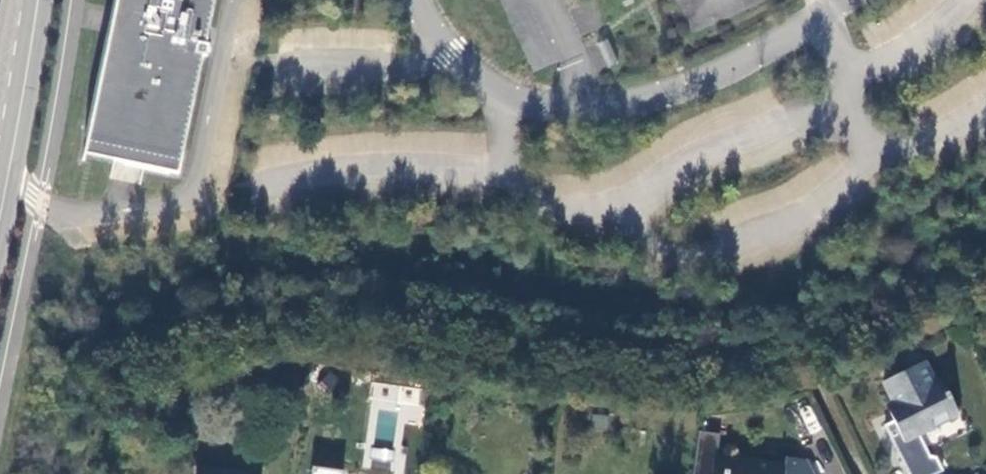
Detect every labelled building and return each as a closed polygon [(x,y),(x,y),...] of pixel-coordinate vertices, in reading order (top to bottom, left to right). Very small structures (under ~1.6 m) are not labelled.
[(119,24),(117,36),(109,34),(86,141),(116,148),(113,160),(113,161),(127,165),(178,175),(183,154),(179,153),(199,55),(207,57),(209,45),(202,44),(211,0),(124,0),(119,24)] [(109,34),(117,36),(119,24),(124,0),(116,0),(109,34)] [(595,43),(599,68),(615,66),(611,41),(595,43)] [(90,155),(113,160),(116,148),(86,141),(83,154),(90,155)] [(883,383),(900,419),(883,426),(907,473),(938,473),(942,472),(936,458),(929,457),(917,434),(957,414),(941,380),(934,383),(924,364),(883,383)] [(715,473),(812,473),(807,462),(786,459),(785,468),(717,459),(715,473)]
